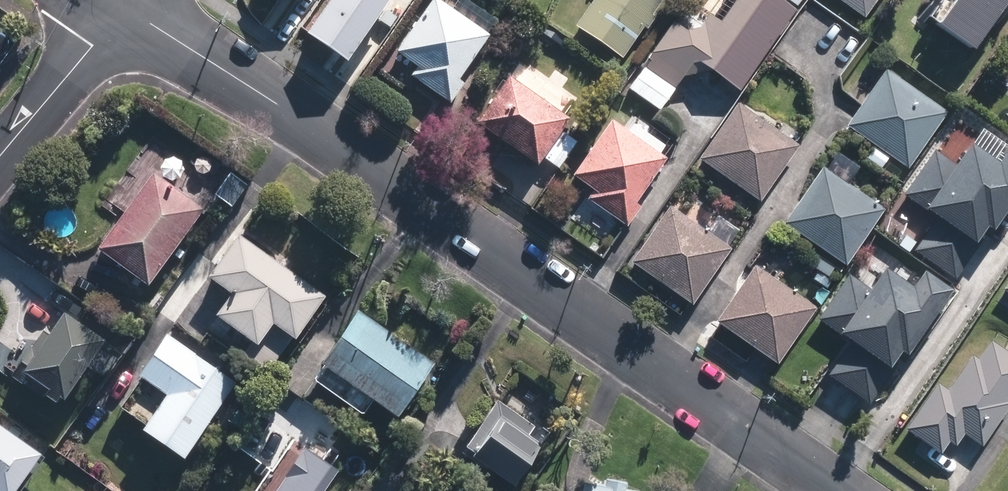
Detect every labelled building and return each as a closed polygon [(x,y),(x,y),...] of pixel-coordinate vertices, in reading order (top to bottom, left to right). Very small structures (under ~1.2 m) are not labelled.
[(311,34),(352,62),(396,0),(335,0),(311,34)] [(391,45),(413,60),(407,69),(446,97),(461,76),(455,72),(486,29),(445,0),(424,0),(391,45)] [(654,0),(585,0),(572,18),(618,51),(654,0)] [(695,27),(682,31),(670,22),(640,65),(641,66),(626,88),(658,110),(682,75),(709,71),(737,91),(793,11),(778,0),(731,0),(716,22),(704,14),(695,27)] [(870,0),(846,0),(862,11),(870,0)] [(938,24),(975,50),(1007,3),(1007,0),(954,0),(938,24)] [(906,169),(946,112),(884,68),(843,125),(906,169)] [(556,161),(575,134),(559,123),(566,112),(505,69),(472,115),(534,159),(540,150),(556,161)] [(736,101),(696,158),(758,202),(798,145),(736,101)] [(608,113),(569,169),(590,184),(584,192),(625,220),(639,199),(634,195),(664,152),(608,113)] [(994,162),(966,142),(952,161),(934,148),(903,191),(921,204),(919,207),(932,217),(907,252),(951,283),(986,235),(988,237),(1007,209),(1007,147),(1006,146),(994,162)] [(821,165),(781,222),(844,265),(883,208),(821,165)] [(93,245),(142,283),(199,208),(150,171),(93,245)] [(689,305),(729,248),(667,204),(627,261),(689,305)] [(323,295),(234,233),(204,275),(226,291),(211,313),(254,343),(269,322),(293,338),(323,295)] [(753,264),(713,321),(775,364),(814,308),(753,264)] [(847,273),(815,319),(848,342),(827,372),(869,400),(899,357),(903,360),(952,291),(920,269),(908,286),(880,267),(867,287),(847,273)] [(830,278),(818,270),(811,279),(824,288),(830,278)] [(1000,289),(1007,295),(1007,277),(1000,289)] [(57,395),(100,336),(59,307),(39,334),(37,332),(6,375),(35,395),(38,391),(49,399),(53,393),(57,395)] [(396,418),(432,365),(354,311),(318,363),(396,418)] [(236,383),(169,336),(141,376),(167,395),(142,429),(183,458),(236,383)] [(1007,404),(1007,401),(1006,400),(1007,398),(1007,351),(989,338),(976,357),(970,353),(945,388),(934,381),(902,428),(939,453),(947,440),(953,445),(962,432),(980,445),(1007,404)] [(532,420),(493,394),(461,440),(470,445),(467,450),(510,479),(537,439),(525,430),(532,420)] [(0,490),(15,490),(42,452),(0,422),(0,490)] [(330,471),(296,449),(286,464),(295,470),(289,478),(277,470),(264,490),(317,490),(330,471)] [(625,470),(603,466),(602,473),(579,469),(575,490),(640,490),(642,481),(624,477),(625,470)]
